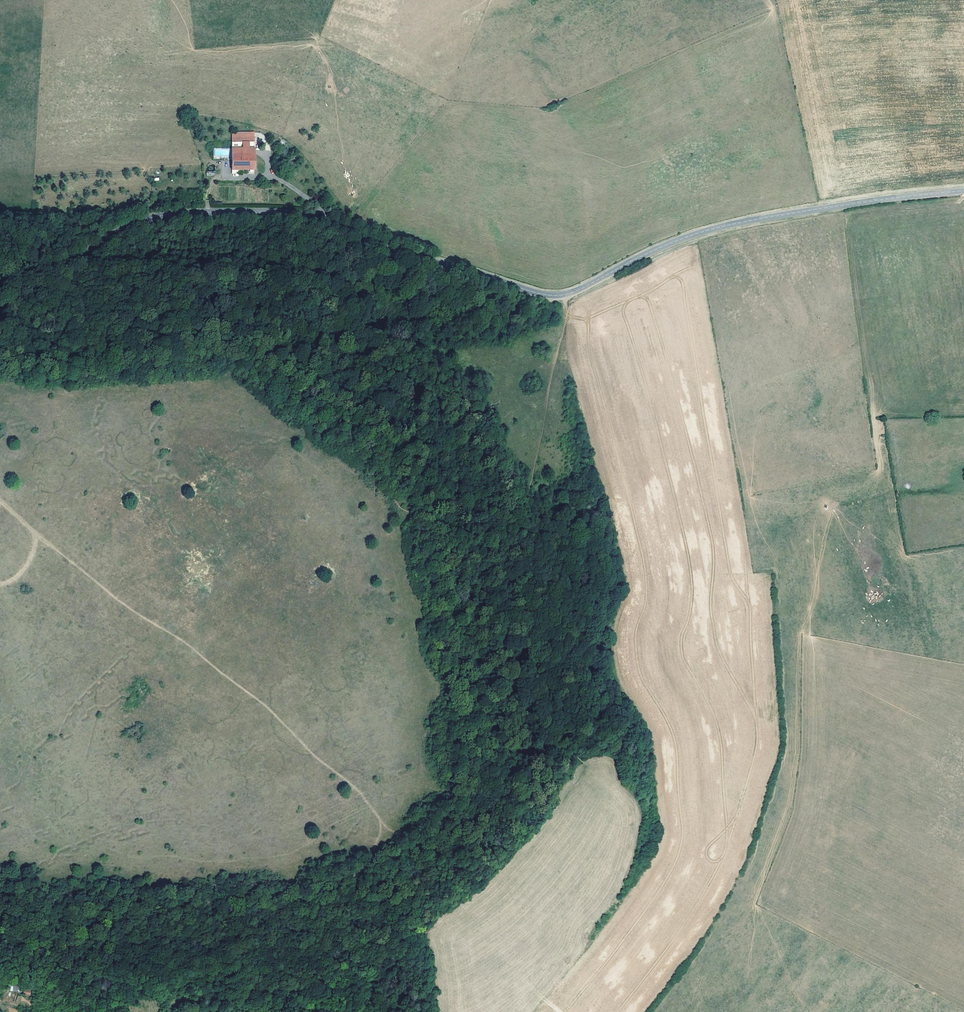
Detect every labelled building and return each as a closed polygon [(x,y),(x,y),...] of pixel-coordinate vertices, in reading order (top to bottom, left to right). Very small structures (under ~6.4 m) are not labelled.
[(239,170),(254,170),(254,142),(232,143),(232,174),(239,174),(239,170)] [(29,995),(30,991),(24,990),(24,988),(19,987),(18,993),(23,993),(23,995),(29,995)]
